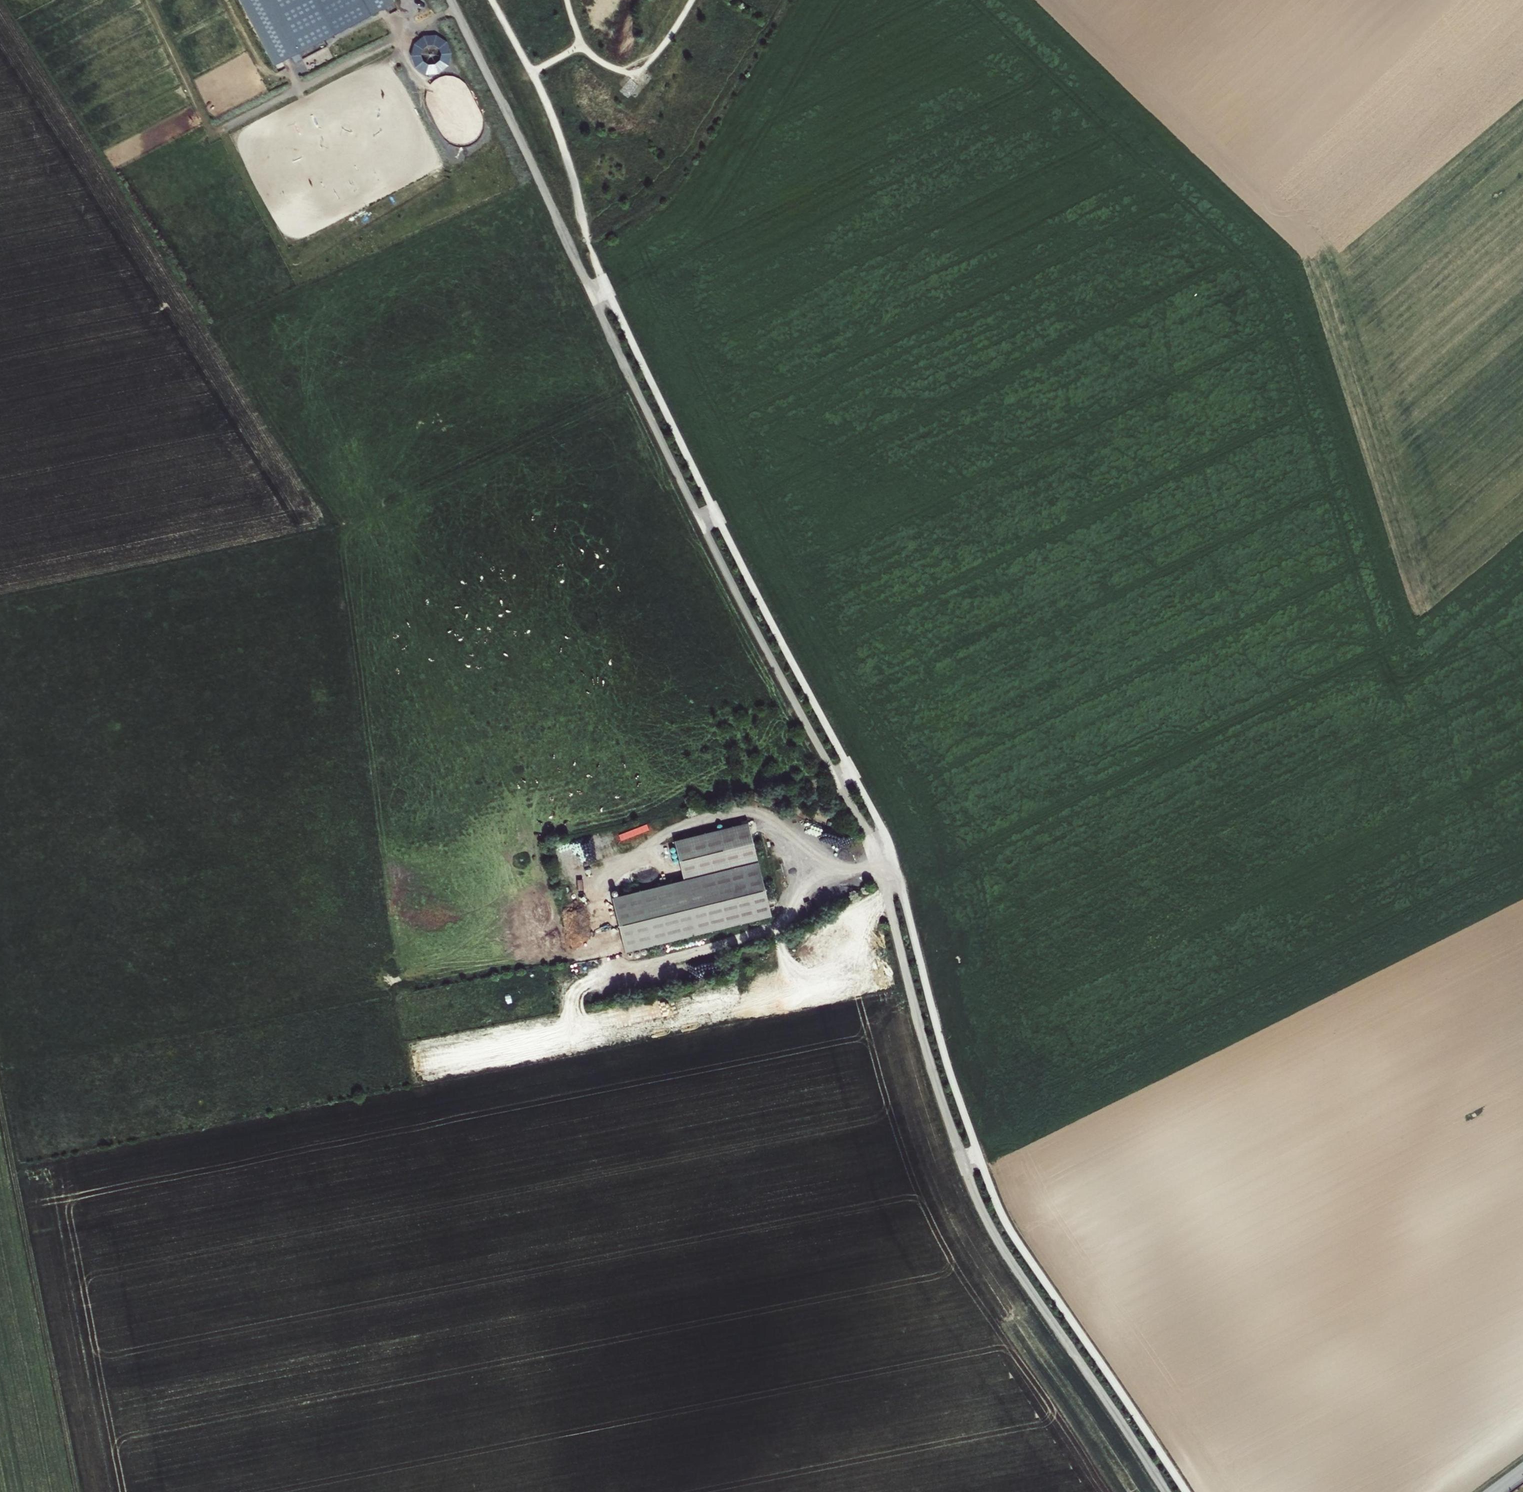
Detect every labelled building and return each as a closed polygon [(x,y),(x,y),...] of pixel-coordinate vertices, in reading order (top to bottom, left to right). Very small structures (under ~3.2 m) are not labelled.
[(274,63),(395,2),(394,0),(240,0),(274,63)] [(684,881),(611,899),(624,953),(771,918),(749,824),(674,842),(684,881)]
